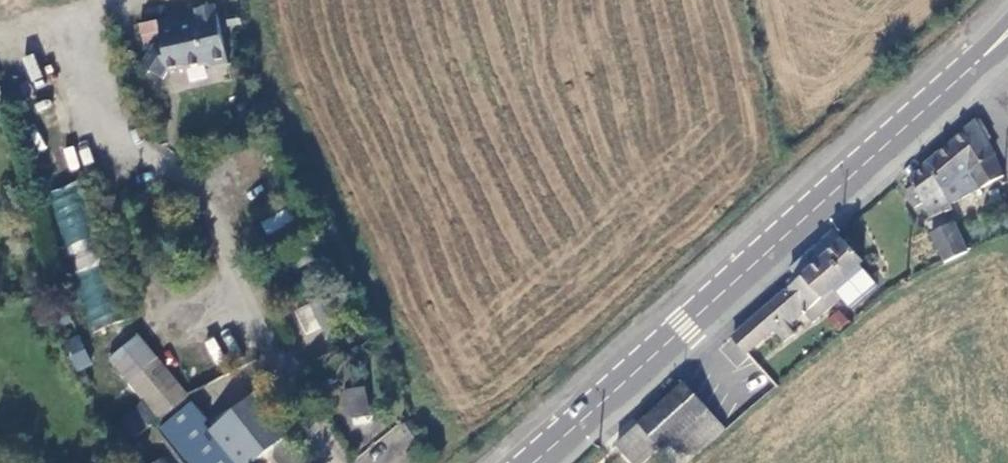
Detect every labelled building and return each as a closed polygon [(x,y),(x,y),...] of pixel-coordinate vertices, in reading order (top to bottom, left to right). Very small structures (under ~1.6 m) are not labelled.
[(147,51),(133,71),(153,85),(160,75),(172,73),(173,76),(201,71),(206,76),(221,73),(211,12),(191,16),(193,28),(154,35),(157,49),(147,51)] [(153,26),(137,29),(141,52),(147,51),(157,49),(154,35),(153,26)] [(975,124),(971,126),(981,145),(985,142),(975,124)] [(968,177),(988,162),(990,161),(981,145),(971,126),(970,125),(944,148),(960,182),(968,177)] [(70,170),(94,161),(87,141),(62,150),(70,170)] [(944,208),(975,192),(968,177),(960,182),(944,148),(921,168),(944,208)] [(988,162),(968,177),(975,192),(999,181),(988,162)] [(920,217),(944,208),(921,168),(902,184),(907,192),(914,205),(920,217)] [(46,194),(66,245),(95,233),(75,183),(46,194)] [(903,210),(914,205),(907,192),(896,198),(903,210)] [(268,234),(292,218),(284,207),(261,223),(268,234)] [(929,242),(942,268),(966,256),(952,230),(929,242)] [(829,289),(859,264),(837,241),(831,234),(785,273),(794,283),(730,342),(743,357),(770,334),(779,344),(789,336),(783,328),(799,314),(809,326),(838,302),(829,289)] [(88,322),(114,316),(106,281),(80,287),(88,322)] [(312,303),(293,308),(300,335),(319,329),(312,303)] [(835,308),(825,323),(840,334),(850,319),(835,308)] [(79,334),(62,341),(74,371),(91,365),(79,334)] [(214,336),(203,342),(214,362),(225,356),(214,336)] [(105,362),(140,405),(103,435),(116,451),(153,422),(186,462),(229,462),(206,435),(200,428),(203,424),(134,338),(105,362)] [(344,419),(371,413),(364,384),(338,390),(344,419)] [(681,388),(638,429),(657,450),(668,462),(669,462),(691,462),(724,435),(681,388)] [(256,393),(206,435),(229,462),(251,462),(285,435),(256,393)] [(416,440),(407,426),(397,433),(407,447),(416,440)] [(657,450),(638,429),(615,450),(627,462),(643,462),(657,450)] [(283,462),(303,462),(292,442),(276,450),(283,462)]
